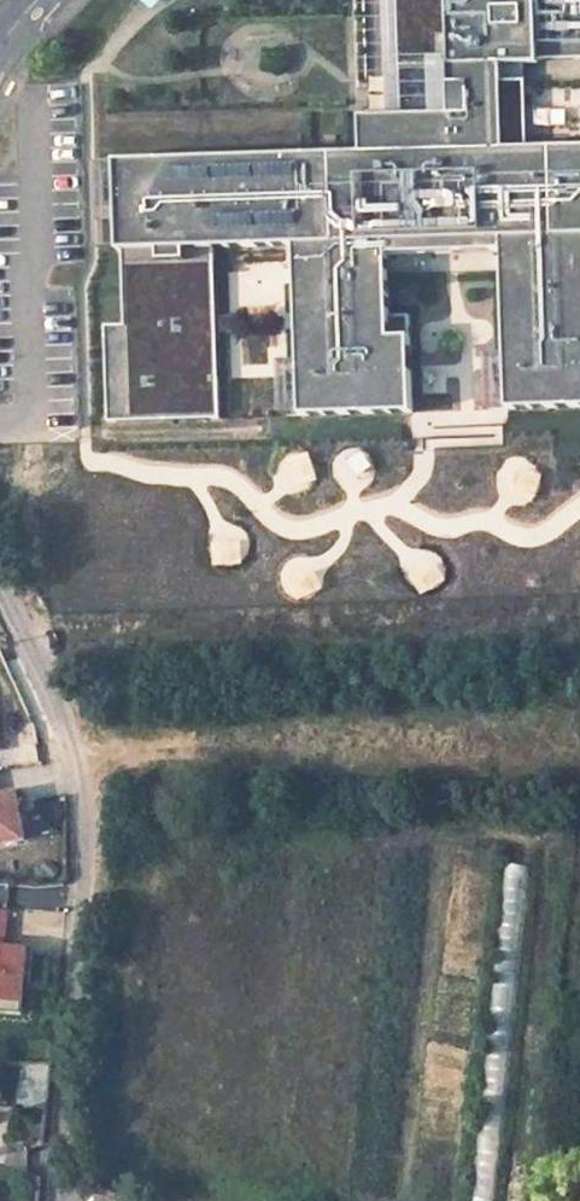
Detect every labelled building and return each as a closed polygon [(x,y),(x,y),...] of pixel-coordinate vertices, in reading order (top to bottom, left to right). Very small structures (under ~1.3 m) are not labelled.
[(364,151),(104,156),(107,309),(72,310),(74,451),(228,448),(226,348),(261,347),(263,451),(440,448),(438,339),(404,340),(403,269),(492,267),(495,426),(579,425),(579,271),(557,271),(557,238),(579,237),(579,147),(526,147),(525,63),(524,0),(361,0),(364,151)] [(568,126),(567,106),(535,108),(536,128),(568,126)] [(29,835),(20,786),(0,789),(0,840),(29,835)] [(6,944),(9,908),(0,907),(0,1009),(17,1010),(20,975),(31,976),(33,947),(6,944)] [(18,1063),(18,1103),(49,1103),(49,1063),(18,1063)]
